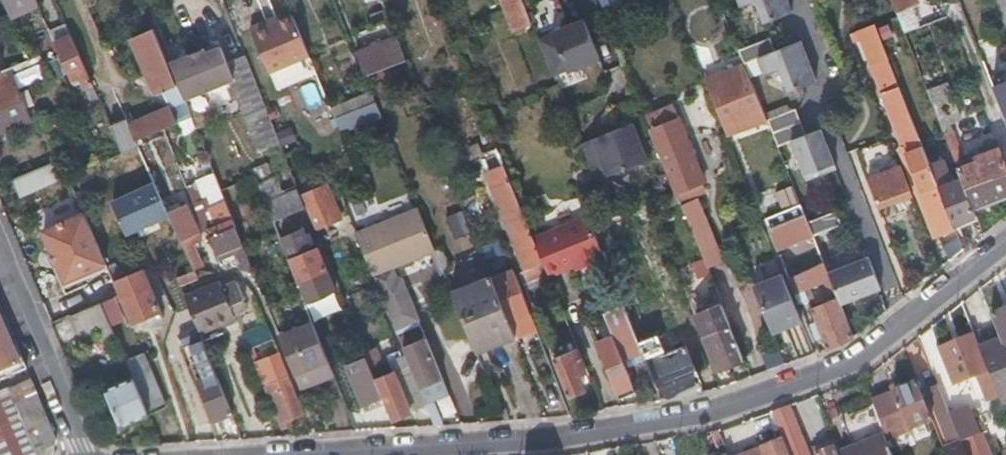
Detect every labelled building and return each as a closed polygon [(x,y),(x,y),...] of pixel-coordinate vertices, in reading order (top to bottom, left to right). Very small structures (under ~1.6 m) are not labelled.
[(531,24),(521,0),(500,0),(505,13),(512,32),(531,24)] [(742,8),(750,4),(755,3),(768,8),(772,21),(792,13),(787,0),(739,0),(742,8)] [(895,10),(897,16),(899,22),(902,30),(903,32),(919,27),(912,7),(919,4),(917,0),(891,0),(895,10)] [(375,27),(390,21),(385,11),(371,17),(375,27)] [(140,34),(153,28),(148,15),(134,21),(140,34)] [(272,26),(288,67),(310,58),(294,17),(278,24),(272,26)] [(539,41),(552,74),(566,68),(567,71),(600,58),(584,20),(552,33),(553,36),(539,41)] [(252,29),(271,74),(288,67),(272,26),(271,27),(269,22),(252,29)] [(67,25),(51,32),(55,43),(71,36),(67,25)] [(177,86),(172,74),(153,28),(140,34),(138,35),(153,71),(147,74),(156,92),(161,93),(177,86)] [(929,163),(877,31),(860,39),(936,230),(952,223),(929,163)] [(34,40),(40,55),(44,64),(57,59),(61,57),(55,43),(51,32),(34,40)] [(55,43),(61,57),(72,81),(79,78),(83,89),(93,85),(71,36),(55,43)] [(765,41),(741,51),(746,65),(762,59),(771,55),(778,52),(772,38),(765,41)] [(804,42),(778,52),(771,55),(762,59),(769,78),(778,74),(782,73),(795,78),(800,90),(820,82),(804,42)] [(364,76),(405,60),(399,44),(358,61),(364,76)] [(182,98),(187,110),(205,102),(202,92),(217,86),(229,81),(232,80),(226,65),(219,48),(205,53),(203,50),(187,57),(191,66),(172,74),(177,86),(182,98)] [(0,52),(0,72),(9,69),(16,66),(8,49),(0,52)] [(1002,52),(982,60),(987,73),(1005,64),(1005,63),(1002,52)] [(267,147),(255,115),(265,110),(244,57),(226,65),(232,80),(229,81),(257,151),(267,147)] [(30,118),(25,105),(36,101),(30,87),(19,92),(9,69),(0,72),(0,131),(30,118)] [(735,74),(737,78),(749,74),(749,73),(748,69),(735,74)] [(737,78),(715,87),(728,119),(757,107),(749,86),(753,85),(749,74),(737,78)] [(992,84),(1005,120),(1005,78),(992,84)] [(306,108),(322,103),(315,80),(299,85),(306,108)] [(946,82),(926,90),(940,125),(949,122),(960,117),(946,82)] [(30,87),(36,101),(39,100),(33,86),(30,87)] [(332,105),(340,131),(381,118),(372,92),(332,105)] [(177,123),(190,117),(187,110),(182,98),(168,104),(170,107),(177,123)] [(650,128),(675,189),(677,194),(705,183),(675,106),(647,117),(651,127),(650,128)] [(792,108),(766,118),(768,123),(771,131),(802,119),(798,111),(797,106),(792,108)] [(136,140),(177,123),(170,107),(130,124),(128,119),(111,126),(122,152),(139,146),(136,140)] [(267,147),(278,142),(265,110),(255,115),(267,147)] [(771,131),(777,144),(790,139),(807,132),(802,119),(771,131)] [(949,122),(940,125),(942,132),(951,128),(949,122)] [(581,144),(596,181),(647,161),(632,123),(581,144)] [(807,132),(790,139),(806,179),(835,167),(820,127),(807,132)] [(942,132),(960,177),(971,206),(1005,192),(1005,165),(999,147),(976,157),(976,160),(962,165),(954,146),(957,144),(951,128),(942,132)] [(524,268),(543,261),(533,237),(496,147),(486,151),(493,167),(484,171),(524,268)] [(10,176),(20,197),(66,178),(57,157),(10,176)] [(952,223),(953,224),(975,215),(971,206),(960,177),(952,181),(942,158),(929,163),(952,223)] [(327,173),(322,160),(308,165),(314,178),(327,173)] [(893,166),(868,176),(879,205),(911,192),(904,174),(900,164),(893,166)] [(265,201),(254,176),(234,184),(238,193),(250,188),(256,204),(265,201)] [(187,187),(192,200),(195,207),(203,199),(197,183),(187,187)] [(168,212),(155,184),(114,202),(129,235),(147,227),(149,231),(172,221),(168,212)] [(326,184),(318,188),(302,194),(311,219),(335,209),(326,184)] [(775,191),(782,210),(800,203),(792,184),(775,191)] [(305,207),(297,189),(284,195),(265,203),(272,220),(305,207)] [(203,226),(200,220),(197,212),(195,207),(192,200),(185,204),(196,229),(203,226)] [(252,268),(225,200),(211,206),(215,214),(219,224),(207,229),(220,259),(235,253),(240,264),(249,270),(252,268)] [(168,212),(172,221),(193,270),(202,267),(190,236),(197,233),(196,229),(185,204),(168,212)] [(694,237),(706,232),(700,218),(696,215),(692,204),(682,208),(694,237)] [(200,220),(215,214),(211,206),(197,212),(200,220)] [(417,206),(378,222),(395,264),(435,249),(417,206)] [(447,216),(456,238),(472,231),(463,210),(447,216)] [(807,221),(812,234),(813,235),(841,224),(835,210),(807,221)] [(655,334),(678,391),(698,382),(675,326),(672,327),(626,212),(609,218),(649,318),(655,334)] [(804,213),(768,228),(777,248),(812,234),(807,221),(804,213)] [(100,250),(85,214),(44,231),(64,280),(106,263),(106,262),(100,250)] [(547,273),(548,275),(574,265),(583,261),(585,266),(604,259),(590,225),(586,215),(533,237),(543,261),(547,273)] [(649,318),(609,218),(608,217),(602,220),(620,264),(616,266),(639,322),(649,318)] [(378,222),(355,231),(372,273),(395,264),(378,222)] [(694,237),(704,260),(718,254),(709,231),(706,232),(694,237)] [(325,268),(316,248),(290,258),(298,279),(302,277),(305,283),(323,275),(320,270),(325,268)] [(827,272),(835,292),(838,298),(840,304),(880,288),(868,256),(827,272)] [(523,282),(547,273),(543,261),(524,268),(518,271),(523,282)] [(583,261),(574,265),(576,270),(585,266),(583,261)] [(160,262),(153,264),(160,282),(167,280),(160,262)] [(788,276),(798,301),(810,296),(806,286),(822,279),(829,295),(835,292),(827,272),(823,262),(798,272),(788,276)] [(785,267),(788,276),(798,272),(795,263),(785,267)] [(160,282),(153,264),(114,281),(119,293),(131,322),(142,317),(145,324),(163,316),(150,287),(160,282)] [(515,336),(536,327),(529,311),(513,269),(492,278),(509,319),(515,336)] [(197,278),(193,270),(176,277),(179,286),(197,278)] [(781,273),(753,286),(772,333),(801,321),(781,273)] [(491,274),(452,291),(477,352),(515,336),(509,319),(492,278),(491,274)] [(219,281),(184,296),(199,333),(222,323),(221,320),(234,315),(233,314),(230,305),(222,287),(220,283),(219,281)] [(237,281),(222,287),(230,305),(243,299),(244,299),(237,281)] [(821,337),(826,350),(852,335),(840,304),(838,298),(811,309),(815,321),(812,323),(818,338),(821,337)] [(113,314),(106,299),(100,301),(107,317),(113,314)] [(243,299),(230,305),(233,314),(246,308),(243,299)] [(100,301),(69,314),(80,339),(97,332),(101,342),(115,336),(107,317),(100,301)] [(620,357),(640,349),(637,341),(626,313),(622,303),(602,311),(606,321),(614,341),(620,357)] [(14,365),(16,371),(26,367),(10,327),(0,304),(0,371),(14,365)] [(988,314),(995,330),(998,337),(1001,345),(1005,343),(1005,306),(988,314)] [(221,320),(222,323),(223,324),(236,319),(234,315),(221,320)] [(328,360),(312,320),(278,334),(294,374),(328,360)] [(973,320),(967,322),(971,332),(977,330),(973,320)] [(265,322),(241,332),(248,347),(272,337),(265,322)] [(717,368),(743,357),(730,324),(703,335),(717,368)] [(971,332),(996,394),(999,401),(1005,399),(1005,358),(1001,345),(998,337),(982,344),(979,336),(977,330),(971,332)] [(998,337),(995,330),(979,336),(982,344),(998,337)] [(971,332),(936,346),(951,381),(971,374),(982,400),(996,394),(971,332)] [(654,382),(660,398),(678,391),(655,334),(637,341),(640,349),(643,356),(647,366),(654,382)] [(254,361),(278,351),(272,337),(248,347),(254,361)] [(425,338),(402,347),(418,387),(422,396),(434,425),(440,424),(438,417),(439,417),(432,399),(448,392),(441,377),(425,338)] [(214,421),(232,414),(208,355),(202,339),(190,344),(196,359),(204,378),(198,381),(214,421)] [(614,389),(631,382),(623,364),(620,357),(614,341),(598,348),(614,389)] [(623,364),(643,356),(640,349),(620,357),(623,364)] [(553,359),(567,394),(584,386),(578,372),(584,370),(575,350),(553,359)] [(132,376),(148,413),(165,405),(143,355),(126,363),(132,376)] [(0,371),(0,378),(16,371),(14,365),(0,371)] [(374,380),(382,400),(390,419),(409,411),(398,384),(393,372),(374,380)] [(288,418),(302,412),(287,375),(268,384),(264,386),(270,398),(280,422),(282,427),(290,424),(288,418)] [(120,424),(148,413),(132,376),(104,388),(120,424)] [(0,392),(0,454),(51,454),(55,435),(31,378),(0,392)] [(411,379),(398,384),(409,411),(422,406),(411,379)] [(914,382),(890,391),(905,428),(929,419),(914,382)] [(966,454),(962,445),(959,438),(947,411),(939,391),(935,382),(923,387),(947,444),(940,446),(944,454),(966,454)] [(890,391),(869,399),(884,436),(905,428),(890,391)] [(840,454),(890,454),(869,402),(839,414),(851,444),(838,449),(840,454)] [(966,403),(947,411),(959,438),(977,431),(966,403)] [(787,405),(772,410),(790,454),(806,454),(787,405)] [(709,430),(718,452),(709,454),(728,454),(718,429),(709,430)] [(962,445),(963,444),(968,454),(989,454),(979,430),(977,431),(959,438),(962,445)] [(758,454),(788,454),(781,437),(755,447),(758,454)] [(809,447),(812,454),(830,446),(833,454),(840,454),(838,449),(833,437),(809,447)] [(812,454),(833,454),(830,446),(812,454)] [(733,454),(758,454),(755,447),(733,454)]
